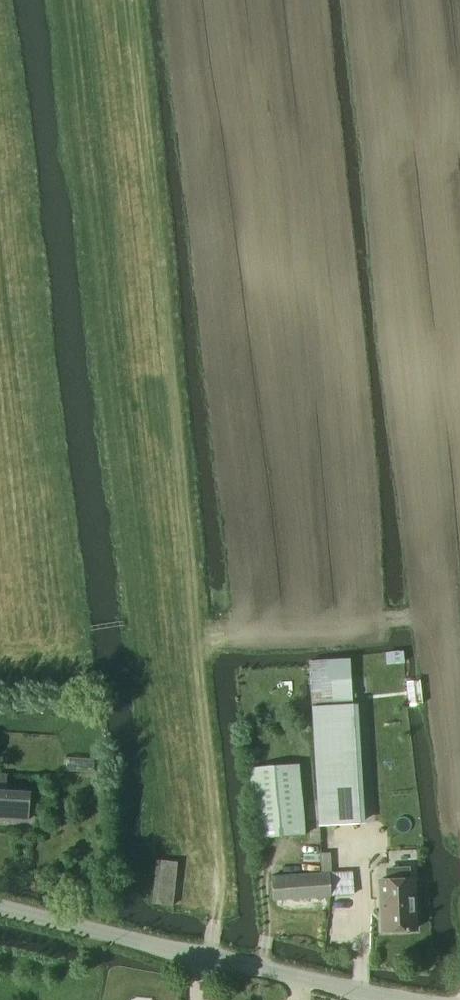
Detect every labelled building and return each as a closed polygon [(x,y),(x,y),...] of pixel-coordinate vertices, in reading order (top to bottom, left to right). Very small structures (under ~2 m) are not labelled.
[(307,660),(310,702),(352,699),(350,678),(335,679),(334,658),(307,660)] [(319,825),(359,823),(352,702),(312,705),(319,825)] [(255,838),(305,835),(298,764),(248,767),(255,838)] [(28,790),(4,789),(5,774),(0,774),(0,817),(27,819),(28,790)] [(94,796),(104,796),(104,783),(94,783),(94,796)] [(156,858),(151,902),(172,904),(177,861),(156,858)] [(351,871),(329,872),(330,895),(353,894),(351,871)] [(330,895),(329,872),(270,876),(272,899),(330,895)] [(381,930),(415,928),(413,878),(379,879),(381,930)]
